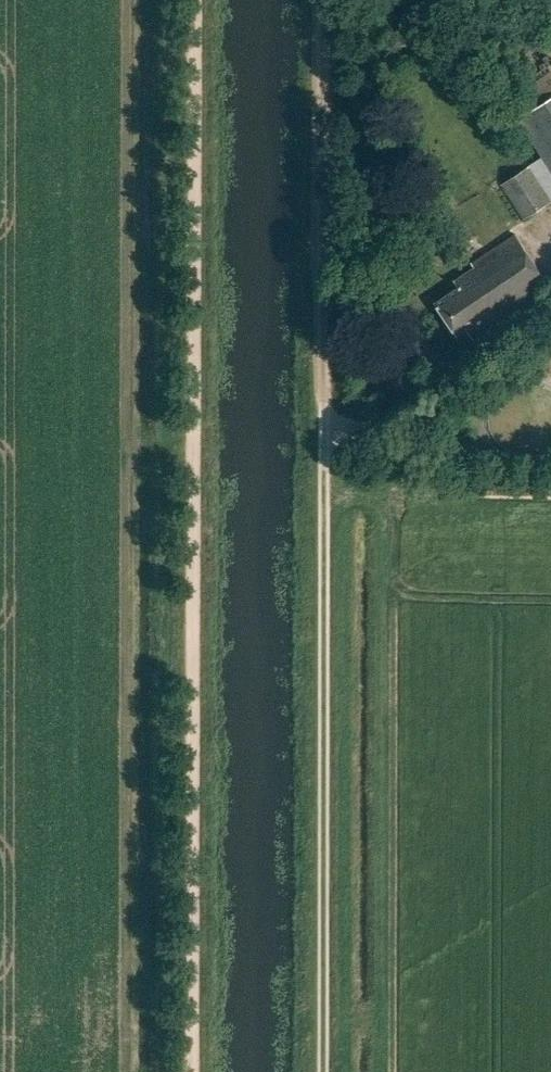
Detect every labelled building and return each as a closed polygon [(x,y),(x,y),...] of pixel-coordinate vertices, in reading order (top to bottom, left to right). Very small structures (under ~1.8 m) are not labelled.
[(550,170),(550,96),(517,117),(550,170)] [(502,183),(524,217),(550,201),(528,167),(502,183)] [(459,286),(435,301),(454,331),(462,326),(469,337),(548,285),(515,233),(472,261),(475,266),(454,279),(459,286)]
